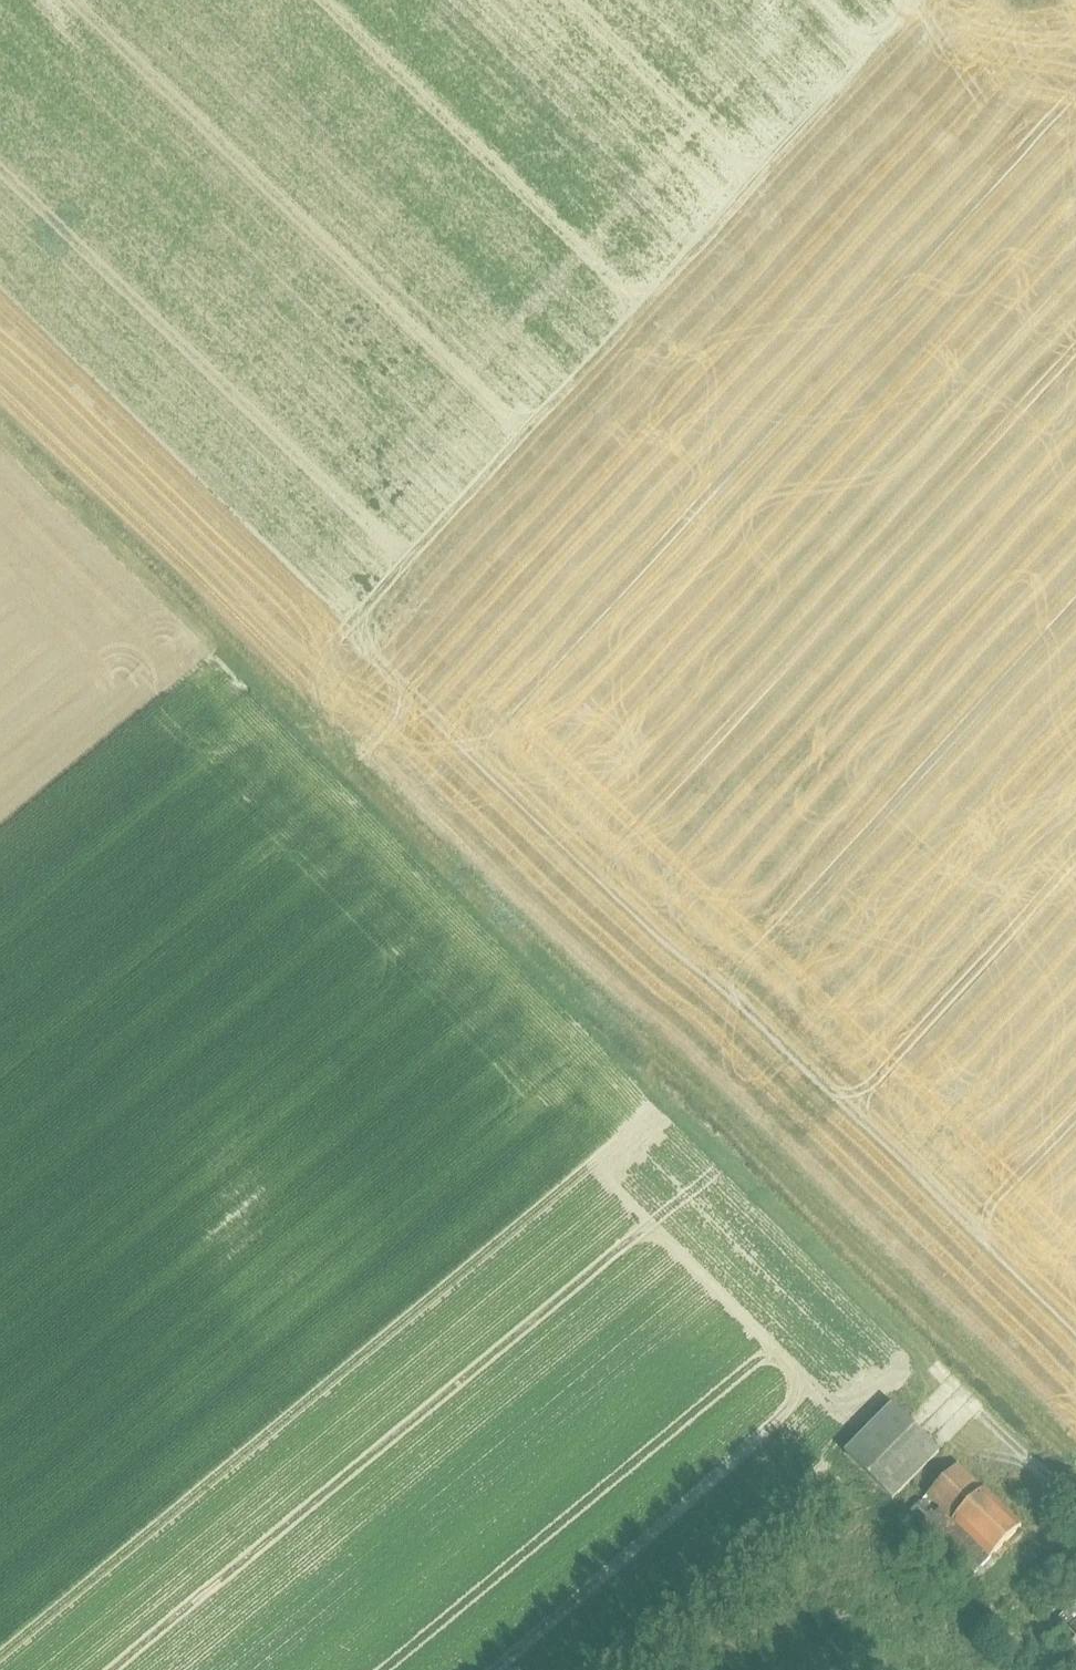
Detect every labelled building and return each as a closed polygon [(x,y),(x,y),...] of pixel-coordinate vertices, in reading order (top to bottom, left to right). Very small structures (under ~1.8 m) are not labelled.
[(892,1500),(939,1452),(891,1405),(844,1453),(892,1500)] [(973,1574),(1021,1526),(957,1464),(910,1511),(973,1574)] [(1058,1618),(1075,1637),(1061,1649),(1074,1664),(1075,1663),(1075,1603),(1058,1618)]
